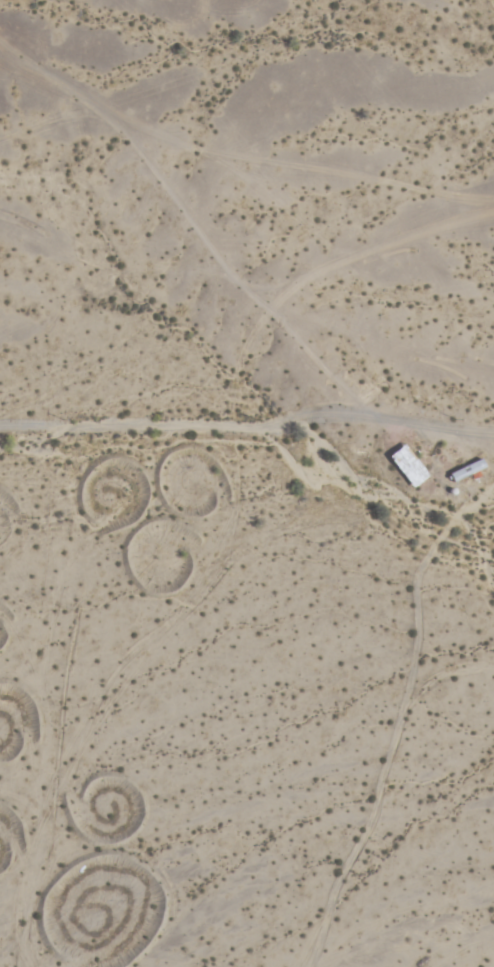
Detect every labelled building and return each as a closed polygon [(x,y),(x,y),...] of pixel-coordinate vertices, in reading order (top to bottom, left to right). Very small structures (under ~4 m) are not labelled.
[(389,457),(415,489),(431,476),(405,444),(389,457)]
